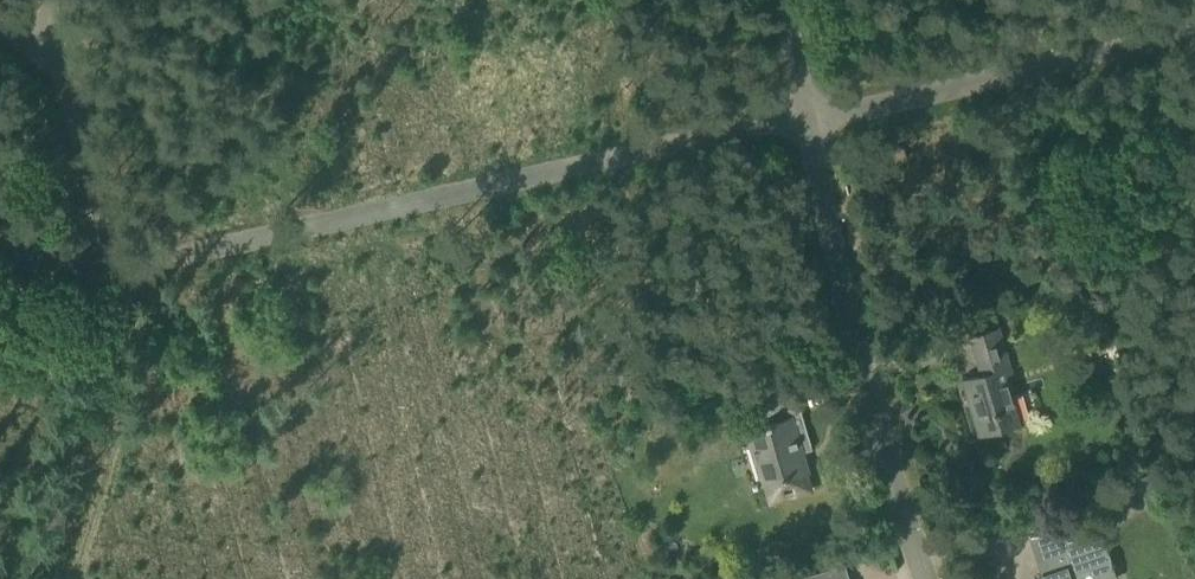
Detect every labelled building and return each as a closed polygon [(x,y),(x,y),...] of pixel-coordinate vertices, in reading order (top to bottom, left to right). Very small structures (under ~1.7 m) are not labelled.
[(891,150),(895,162),(907,158),(903,146),(891,150)] [(979,434),(1019,423),(1004,373),(1011,371),(998,328),(970,336),(981,374),(963,380),(979,434)] [(794,388),(757,398),(765,423),(746,429),(768,505),(814,491),(802,452),(812,449),(794,388)] [(1042,533),(1051,558),(1038,562),(1043,578),(1108,578),(1117,576),(1105,540),(1080,549),(1071,523),(1042,533)]
